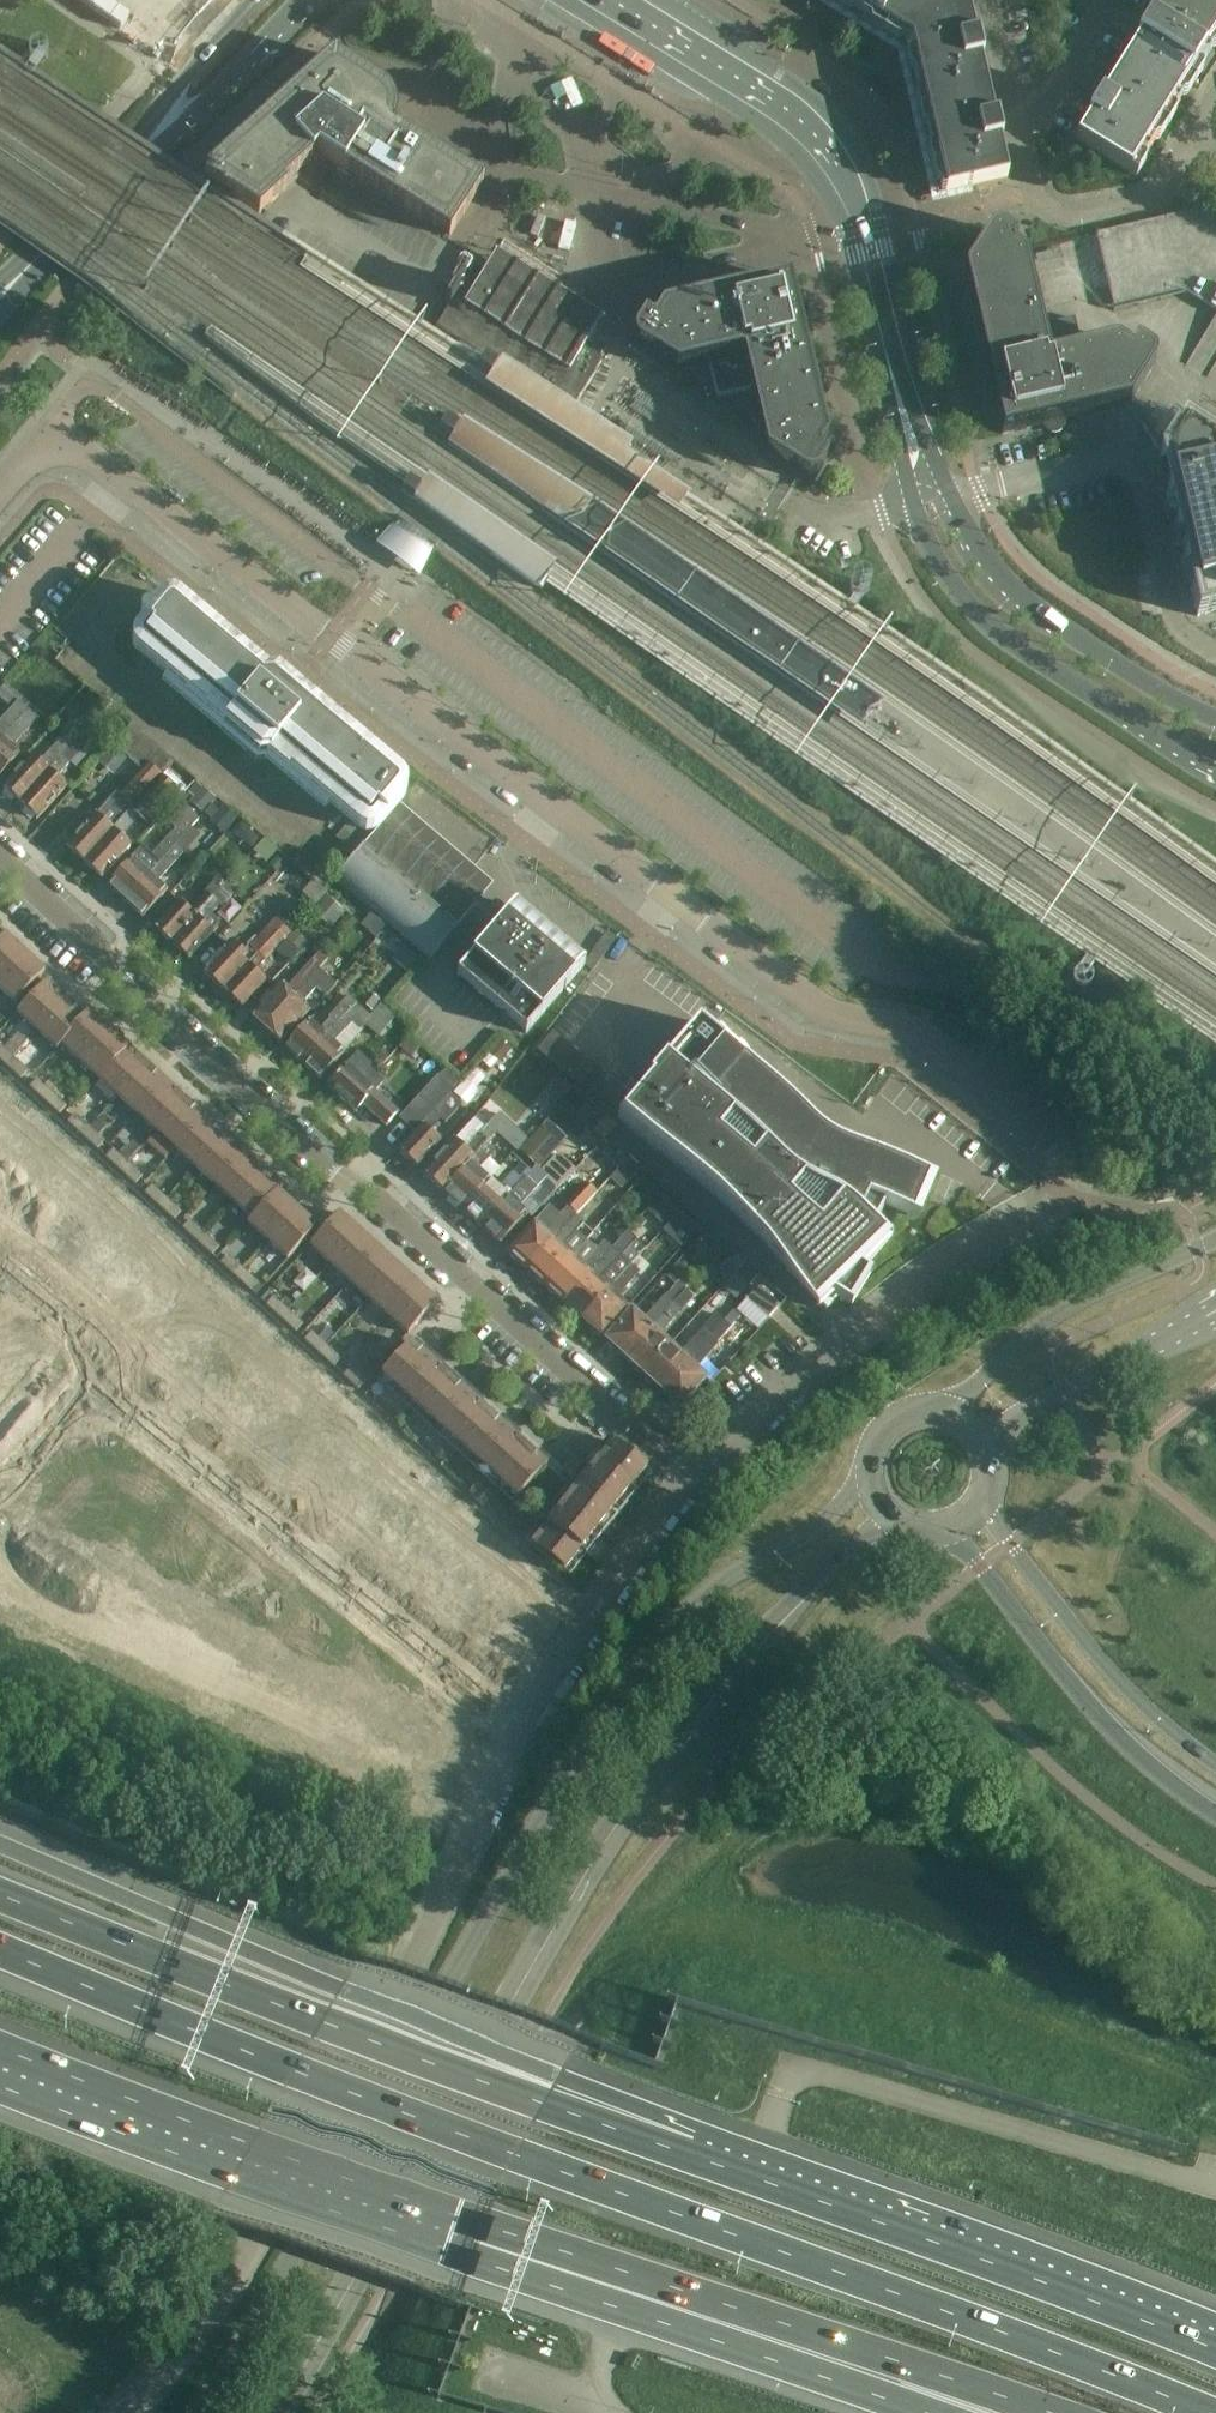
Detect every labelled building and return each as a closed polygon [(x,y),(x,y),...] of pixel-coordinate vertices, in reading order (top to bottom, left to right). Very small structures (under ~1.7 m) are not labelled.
[(966,3),(960,0),(839,0),(838,0),(909,44),(966,3)] [(1174,103),(1215,35),(1215,31),(1166,0),(1162,0),(1150,20),(1149,19),(1136,39),(1138,40),(1119,69),(1174,103)] [(1215,31),(1215,0),(1166,0),(1215,31)] [(966,3),(909,44),(924,108),(987,94),(980,65),(981,64),(976,41),(975,42),(966,3)] [(332,57),(307,80),(205,173),(260,208),(317,154),(449,238),(483,185),(395,130),(394,128),(396,122),(396,115),(396,109),(393,102),(390,95),(386,92),(383,89),(332,57)] [(1089,119),(1075,141),(1129,175),(1174,103),(1119,69),(1101,99),(1099,98),(1087,118),(1089,119)] [(987,94),(924,108),(945,196),(1007,181),(999,146),(1000,145),(995,122),(993,123),(987,94)] [(1201,190),(1191,183),(1181,199),(1191,206),(1201,190)] [(963,275),(1001,437),(1129,407),(1153,367),(1154,364),(1153,360),(1152,358),(1151,356),(1149,354),(1135,345),(1129,354),(1115,345),(1082,352),(1074,319),(1041,327),(1025,260),(1011,252),(1016,243),(999,233),(995,232),(993,232),(990,233),(989,235),(963,275)] [(496,252),(490,261),(476,283),(465,276),(437,321),(573,406),(601,361),(583,349),(602,318),(496,252)] [(643,320),(633,336),(633,340),(634,344),(635,347),(639,350),(676,373),(708,365),(716,399),(750,391),(764,457),(803,481),(807,482),(811,482),(813,481),(816,479),(818,476),(826,462),(818,457),(827,443),(789,281),(661,311),(652,325),(643,320)] [(1169,440),(1160,455),(1160,456),(1162,462),(1162,463),(1197,617),(1215,613),(1215,438),(1183,418),(1169,440)] [(132,637),(132,639),(132,645),(134,648),(136,651),(206,710),(204,713),(258,760),(268,759),(288,775),(290,772),(359,830),(361,831),(365,832),(368,832),(373,832),(377,830),(386,820),(405,797),(406,792),(406,788),(406,785),(403,782),(401,779),(278,675),(268,676),(179,601),(175,599),(172,598),(165,599),(163,600),(159,603),(157,605),(151,612),(149,611),(147,611),(145,611),(143,612),(141,614),(140,617),(141,620),(142,623),(136,631),(133,634),(132,637)] [(93,694),(82,708),(96,719),(107,706),(93,694)] [(28,710),(19,701),(0,723),(0,742),(28,710)] [(38,719),(28,710),(0,742),(0,778),(20,756),(12,748),(38,719)] [(174,764),(130,725),(113,744),(141,769),(117,795),(116,794),(96,815),(66,848),(84,865),(168,771),(174,764)] [(40,763),(32,756),(2,789),(19,805),(80,738),(81,738),(81,737),(74,730),(62,743),(60,741),(40,763)] [(87,744),(81,738),(80,738),(19,805),(36,820),(66,787),(57,779),(87,745),(87,744)] [(117,772),(127,759),(112,746),(102,758),(117,772)] [(182,795),(179,793),(162,778),(84,865),(100,880),(130,846),(121,838),(139,818),(146,825),(167,802),(172,806),(182,795)] [(194,798),(207,810),(216,800),(197,783),(188,793),(194,798)] [(224,835),(238,819),(222,806),(218,811),(211,806),(205,814),(211,819),(209,822),(224,835)] [(125,902),(175,847),(192,828),(200,820),(185,807),(171,823),(177,828),(151,856),(142,848),(107,886),(125,902)] [(387,821),(335,881),(427,961),(479,901),(387,821)] [(234,833),(240,838),(246,837),(250,833),(241,826),(234,833)] [(175,847),(125,902),(143,918),(167,891),(157,883),(200,835),(192,828),(175,847)] [(268,866),(276,873),(283,866),(276,858),(268,866)] [(172,945),(227,886),(217,877),(204,892),(188,911),(178,902),(154,929),(172,945)] [(219,921),(211,914),(219,905),(222,907),(234,893),(227,886),(172,945),(188,960),(213,933),(214,934),(219,928),(219,921)] [(326,896),(311,913),(331,930),(345,913),(326,896)] [(516,907),(457,976),(526,1034),(585,965),(584,964),(516,907)] [(371,913),(370,914),(364,921),(360,926),(377,940),(387,928),(371,913)] [(243,953),(231,942),(203,973),(224,992),(287,924),(278,915),(243,953)] [(357,924),(347,916),(337,929),(346,936),(357,924)] [(287,924),(224,992),(241,1008),(265,982),(255,973),(286,939),(294,930),(287,924)] [(294,930),(286,939),(300,951),(307,943),(294,930)] [(0,943),(0,982),(25,954),(6,937),(0,943)] [(419,959),(404,946),(392,961),(407,973),(419,959)] [(0,982),(0,992),(15,1005),(45,973),(25,954),(0,982)] [(264,1030),(319,970),(327,961),(319,954),(286,990),(279,983),(249,1016),(264,1030)] [(319,970),(264,1030),(280,1044),(310,1011),(302,1004),(316,989),(326,997),(336,986),(319,970)] [(36,1033),(66,1000),(46,982),(16,1014),(36,1033)] [(302,1064),(356,1005),(357,1004),(348,996),(328,1019),(329,1020),(319,1031),(308,1021),(284,1048),(302,1064)] [(66,1000),(36,1033),(55,1050),(89,1013),(88,1012),(84,1016),(66,1000)] [(393,1012),(382,1003),(370,1017),(356,1005),(302,1064),(320,1080),(344,1054),(343,1053),(363,1032),(361,1030),(365,1026),(378,1038),(397,1016),(393,1012)] [(89,1013),(55,1050),(57,1051),(61,1047),(79,1063),(108,1030),(89,1013)] [(870,1278),(863,1273),(862,1272),(893,1236),(886,1231),(890,1227),(893,1222),(895,1217),(897,1212),(913,1219),(930,1180),(914,1173),(904,1168),(887,1161),(887,1157),(870,1151),(870,1149),(858,1145),(857,1147),(856,1146),(855,1150),(837,1142),(830,1138),(834,1133),(825,1126),(817,1119),(809,1111),(800,1102),(785,1088),(770,1076),(757,1064),(752,1070),(698,1024),(617,1119),(644,1141),(654,1149),(684,1173),(698,1184),(711,1195),(724,1207),(739,1220),(753,1234),(767,1249),(780,1263),(799,1284),(812,1298),(825,1312),(835,1300),(850,1310),(870,1278)] [(108,1030),(79,1063),(98,1080),(128,1048),(108,1030)] [(603,1076),(552,1032),(537,1051),(587,1094),(603,1076)] [(407,1039),(399,1048),(411,1058),(418,1049),(407,1039)] [(496,1062),(500,1065),(513,1049),(500,1039),(487,1054),(496,1062)] [(13,1058),(0,1046),(0,1061),(6,1066),(13,1058)] [(128,1048),(98,1080),(117,1098),(147,1065),(128,1048)] [(363,1106),(373,1115),(386,1127),(397,1114),(374,1092),(383,1082),(370,1070),(373,1066),(358,1053),(327,1087),(356,1113),(363,1106)] [(13,1058),(6,1066),(21,1080),(28,1072),(13,1058)] [(147,1065),(117,1098),(136,1116),(166,1083),(147,1065)] [(438,1077),(399,1119),(413,1133),(450,1094),(453,1090),(439,1077),(438,1077)] [(44,1101),(51,1093),(36,1080),(29,1087),(44,1101)] [(166,1083),(136,1116),(155,1133),(185,1100),(166,1083)] [(51,1093),(44,1101),(59,1115),(66,1107),(51,1093)] [(407,1141),(398,1152),(416,1168),(440,1142),(434,1136),(430,1133),(441,1121),(445,1124),(462,1105),(450,1094),(413,1133),(414,1134),(407,1141)] [(185,1100),(155,1133),(175,1151),(204,1118),(185,1100)] [(485,1144),(487,1146),(497,1134),(516,1151),(527,1140),(499,1114),(485,1129),(465,1151),(455,1141),(454,1140),(423,1174),(442,1192),(485,1144)] [(82,1136),(89,1128),(74,1115),(67,1122),(82,1136)] [(601,1142),(605,1137),(615,1126),(604,1117),(591,1132),(601,1142)] [(204,1118),(175,1151),(194,1168),(224,1135),(204,1118)] [(474,1119),(455,1141),(465,1151),(485,1129),(474,1119)] [(89,1128),(82,1136),(97,1150),(104,1142),(97,1136),(105,1127),(97,1120),(89,1128)] [(538,1169),(560,1146),(541,1128),(519,1151),(537,1168),(538,1169)] [(224,1135),(194,1168),(213,1186),(243,1153),(224,1135)] [(461,1210),(489,1179),(479,1170),(488,1160),(495,1153),(487,1146),(485,1144),(442,1192),(461,1210)] [(120,1171),(127,1163),(113,1150),(105,1158),(120,1171)] [(243,1153),(213,1186),(232,1203),(262,1170),(243,1153)] [(538,1173),(557,1191),(575,1171),(557,1153),(538,1173)] [(610,1178),(621,1190),(638,1173),(626,1161),(610,1178)] [(127,1163),(120,1171),(135,1185),(142,1177),(127,1163)] [(526,1179),(533,1172),(533,1171),(531,1172),(522,1164),(499,1189),(490,1180),(489,1179),(461,1210),(481,1228),(526,1179)] [(262,1170),(232,1203),(250,1220),(247,1224),(247,1225),(281,1188),(262,1170)] [(500,1245),(528,1215),(520,1208),(537,1189),(526,1179),(481,1228),(500,1245)] [(652,1205),(661,1195),(647,1182),(638,1192),(652,1205)] [(159,1207),(166,1199),(151,1185),(144,1193),(159,1207)] [(597,1194),(587,1185),(567,1207),(559,1216),(549,1207),(535,1222),(534,1220),(506,1251),(526,1269),(575,1215),(576,1216),(597,1194)] [(281,1188),(247,1225),(267,1242),(296,1210),(278,1193),(282,1189),(281,1188)] [(661,1195),(652,1205),(647,1211),(663,1226),(678,1210),(662,1195),(661,1196),(661,1195)] [(166,1199),(159,1207),(174,1220),(181,1213),(166,1199)] [(296,1210),(267,1242),(287,1261),(316,1228),(296,1210)] [(670,1222),(664,1229),(671,1235),(687,1219),(680,1212),(670,1222)] [(339,1214),(309,1247),(329,1265),(359,1232),(339,1214)] [(545,1286),(585,1241),(576,1233),(585,1223),(576,1216),(575,1215),(526,1269),(545,1286)] [(197,1242),(204,1234),(190,1221),(182,1229),(197,1242)] [(348,1283),(378,1250),(359,1232),(329,1265),(348,1283)] [(204,1234),(197,1242),(212,1256),(219,1248),(204,1234)] [(582,1320),(631,1266),(642,1254),(642,1255),(645,1252),(626,1234),(612,1249),(563,1303),(582,1320)] [(563,1303),(612,1249),(605,1242),(597,1251),(585,1241),(545,1286),(563,1303)] [(13,1258),(0,1247),(0,1273),(13,1258)] [(368,1301),(398,1267),(378,1250),(348,1283),(368,1301)] [(618,1297),(639,1273),(650,1261),(642,1255),(642,1254),(582,1320),(601,1337),(629,1306),(618,1297)] [(740,1269),(745,1263),(736,1255),(731,1261),(740,1269)] [(238,1280),(245,1272),(227,1256),(220,1263),(238,1280)] [(749,1287),(760,1276),(745,1263),(740,1269),(738,1271),(735,1274),(749,1287)] [(387,1318),(417,1285),(398,1267),(368,1301),(387,1318)] [(245,1272),(238,1280),(250,1291),(251,1290),(256,1295),(263,1288),(245,1272)] [(642,1321),(632,1312),(605,1341),(624,1357),(685,1290),(685,1291),(692,1284),(684,1276),(665,1297),(664,1296),(642,1321)] [(387,1318),(407,1336),(437,1303),(417,1285),(387,1318)] [(757,1286),(745,1299),(767,1319),(780,1306),(757,1286)] [(642,1375),(669,1346),(659,1336),(694,1298),(685,1291),(685,1290),(624,1357),(642,1375)] [(266,1305),(280,1319),(287,1311),(292,1306),(284,1298),(279,1303),(268,1293),(262,1300),(266,1305)] [(303,1324),(297,1319),(287,1311),(280,1319),(295,1332),(303,1324)] [(661,1392),(726,1323),(716,1314),(679,1355),(669,1346),(642,1375),(661,1392)] [(726,1323),(661,1392),(680,1409),(707,1380),(696,1370),(718,1345),(717,1344),(732,1328),(726,1323)] [(311,1332),(304,1340),(318,1353),(325,1345),(325,1344),(334,1334),(327,1328),(318,1338),(311,1332)] [(410,1344),(381,1377),(400,1395),(430,1362),(410,1344)] [(341,1359),(326,1346),(325,1345),(318,1353),(334,1368),(341,1359)] [(343,1376),(358,1390),(386,1359),(371,1346),(343,1376)] [(430,1362),(400,1395),(419,1412),(449,1379),(430,1362)] [(449,1379),(419,1412),(439,1429),(468,1397),(449,1379)] [(468,1397),(439,1429),(458,1447),(488,1414),(468,1397)] [(488,1414),(458,1447),(477,1464),(507,1432),(488,1414)] [(507,1432),(477,1464),(497,1482),(526,1449),(507,1432)] [(595,1464),(629,1491),(646,1469),(613,1442),(595,1464)] [(517,1500),(529,1487),(546,1468),(526,1449),(497,1482),(517,1500)] [(629,1491),(595,1464),(589,1472),(572,1459),(561,1472),(578,1485),(579,1484),(613,1511),(629,1491)] [(477,1483),(469,1492),(480,1501),(487,1493),(477,1483)] [(563,1505),(596,1532),(613,1511),(579,1484),(578,1485),(563,1505)] [(547,1525),(581,1552),(596,1532),(563,1505),(547,1525)] [(581,1552),(547,1525),(530,1546),(564,1573),(581,1552)]
